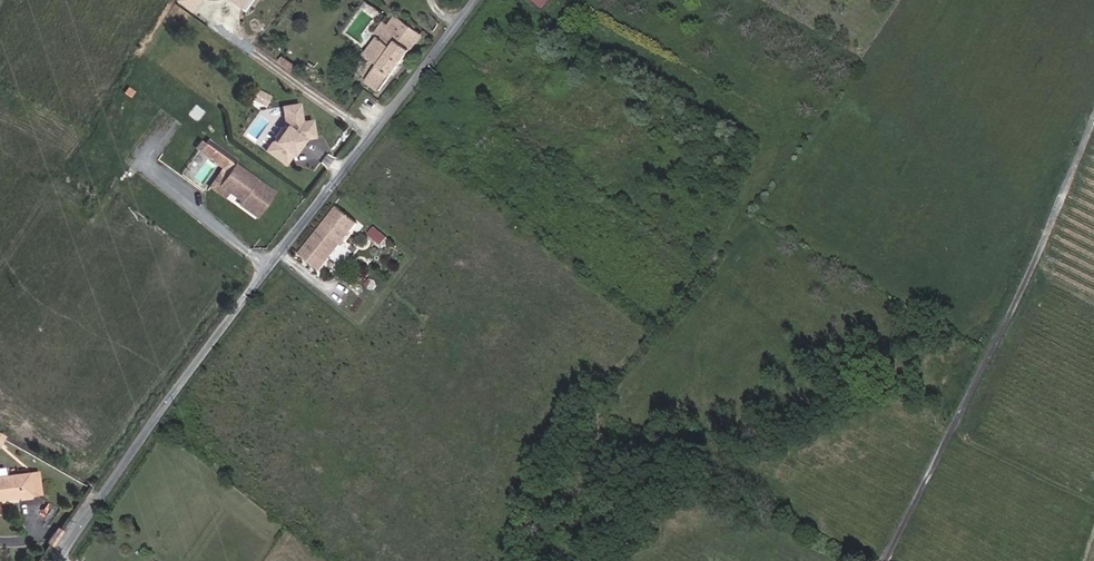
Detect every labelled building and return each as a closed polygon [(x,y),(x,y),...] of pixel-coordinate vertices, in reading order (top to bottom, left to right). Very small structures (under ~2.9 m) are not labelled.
[(181,0),(197,11),(205,0),(181,0)] [(257,0),(235,0),(250,10),(257,0)] [(379,89),(421,33),(400,18),(399,19),(393,16),(387,24),(382,21),(373,33),(378,37),(365,54),(379,64),(367,81),(379,89)] [(269,116),(277,101),(262,93),(254,107),(269,116)] [(306,143),(317,142),(315,125),(304,127),(302,107),(292,109),(293,119),(287,119),(288,130),(274,148),(268,156),(287,169),(298,155),(296,153),(301,147),(303,148),(306,143)] [(273,142),(274,148),(288,130),(282,131),(273,142)] [(260,223),(278,199),(238,169),(227,182),(221,190),(231,197),(237,202),(244,199),(246,201),(240,209),(260,223)] [(227,202),(231,197),(221,190),(227,182),(223,178),(212,191),(227,202)] [(336,211),(298,259),(318,275),(355,226),(336,211)] [(372,253),(360,243),(354,250),(366,260),(372,253)] [(39,494),(36,473),(0,477),(0,499),(39,494)]
